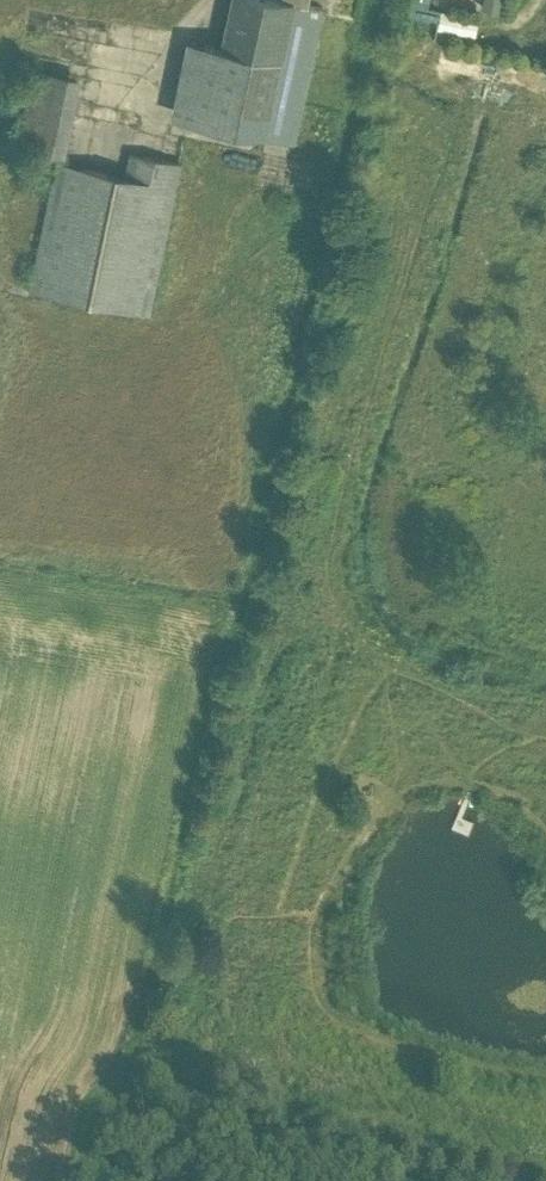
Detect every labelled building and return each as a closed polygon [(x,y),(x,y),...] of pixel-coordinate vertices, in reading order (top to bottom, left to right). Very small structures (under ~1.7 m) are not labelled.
[(189,121),(267,137),(295,143),(325,8),(308,4),(309,0),(232,0),(222,47),(205,44),(189,121)] [(30,289),(151,314),(183,164),(131,153),(126,177),(57,161),(30,289)]
